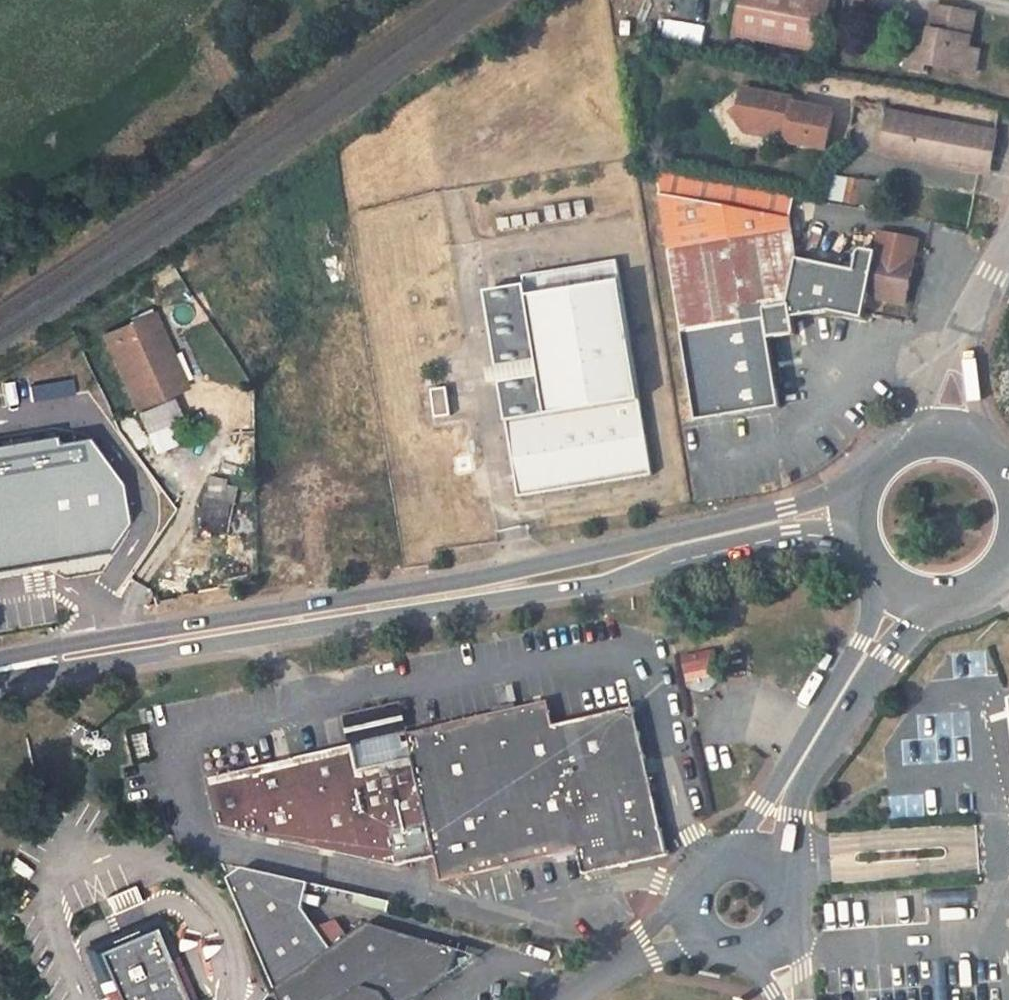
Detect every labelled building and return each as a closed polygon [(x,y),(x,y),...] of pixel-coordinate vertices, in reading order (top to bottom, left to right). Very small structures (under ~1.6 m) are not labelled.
[(733,47),(821,63),(833,0),(741,0),(733,47)] [(929,40),(927,49),(908,45),(904,74),(925,78),(927,71),(978,78),(983,51),(973,50),(976,14),(934,6),(929,40)] [(910,37),(908,45),(927,49),(929,40),(910,37)] [(794,96),(741,88),(739,109),(730,115),(745,134),(770,140),(784,136),(793,151),(829,156),(836,112),(798,105),(794,96)] [(999,129),(891,111),(879,157),(990,176),(999,129)] [(837,175),(832,198),(876,208),(881,184),(837,175)] [(802,205),(659,181),(698,434),(781,417),(764,323),(786,320),(788,313),(864,327),(870,307),(906,312),(916,269),(920,249),(880,243),(875,262),(872,280),(799,268),(795,243),(802,205)] [(519,282),(482,288),(495,367),(533,361),(536,377),(498,384),(517,495),(593,482),(601,481),(610,479),(619,478),(648,473),(612,257),(517,273),(519,282)] [(150,328),(108,344),(136,420),(167,408),(153,370),(164,366),(150,328)] [(164,366),(153,370),(167,408),(178,404),(164,366)] [(70,395),(68,380),(26,387),(28,402),(70,395)] [(449,415),(445,387),(432,388),(435,417),(449,415)] [(169,413),(138,424),(145,442),(176,430),(169,413)] [(103,560),(122,532),(115,493),(84,444),(52,449),(50,442),(0,450),(0,577),(103,560)] [(233,543),(237,525),(243,496),(230,493),(231,490),(214,486),(207,519),(202,537),(233,543)] [(708,656),(683,660),(687,681),(712,677),(708,656)] [(223,819),(401,859),(443,852),(447,876),(474,870),(584,849),(589,871),(672,854),(642,705),(563,720),(559,700),(415,728),(419,746),(411,747),(407,730),(213,769),(223,819)] [(280,999),(430,999),(435,981),(454,986),(464,956),(372,933),(337,958),(307,918),(313,897),(247,880),(231,890),(280,999)] [(137,894),(109,905),(115,922),(143,910),(137,894)] [(98,960),(110,987),(105,990),(108,996),(113,994),(116,999),(186,999),(158,937),(143,943),(142,938),(123,942),(126,949),(98,960)] [(487,962),(464,956),(454,986),(487,962)]
